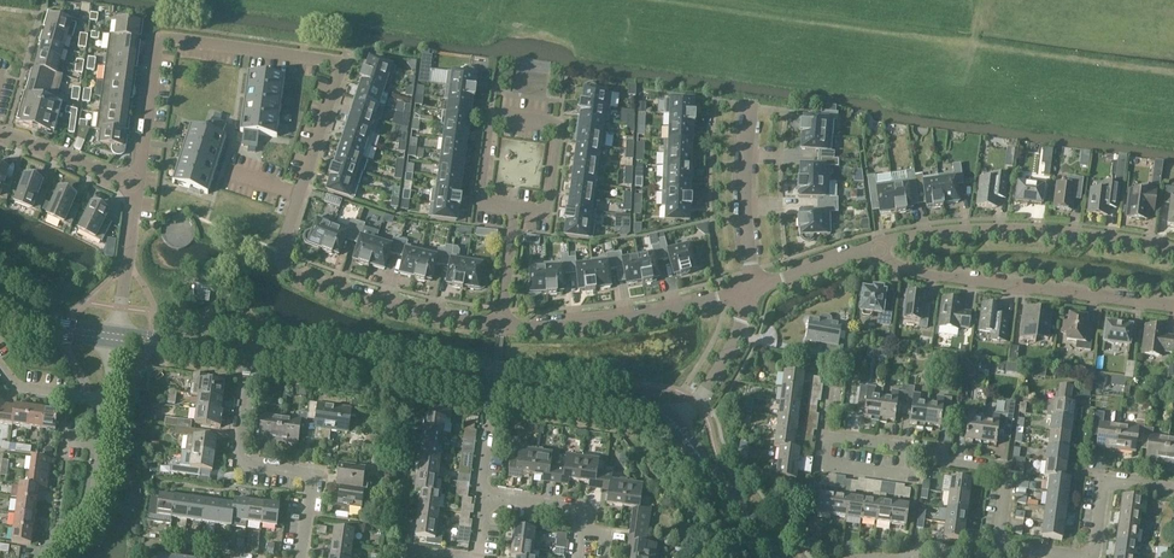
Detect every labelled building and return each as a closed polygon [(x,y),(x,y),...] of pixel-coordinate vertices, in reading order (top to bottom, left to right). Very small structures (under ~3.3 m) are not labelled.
[(48,25),(47,30),(67,36),(72,38),(76,24),(61,20),(62,16),(48,12),(45,24),(48,25)] [(98,14),(90,13),(90,21),(97,21),(98,14)] [(117,35),(109,34),(137,38),(138,33),(141,33),(143,20),(129,19),(129,23),(118,21),(117,35)] [(63,49),(67,36),(47,30),(45,36),(42,35),(40,42),(63,49)] [(109,34),(107,50),(139,55),(140,44),(136,44),(137,38),(109,34)] [(86,48),(87,41),(79,40),(78,47),(86,48)] [(43,44),(40,56),(60,61),(63,49),(40,42),(40,43),(43,44)] [(107,50),(105,66),(133,70),(134,64),(137,65),(139,55),(107,50)] [(63,75),(56,73),(60,61),(40,56),(36,68),(63,76),(63,75)] [(363,71),(363,72),(391,81),(396,67),(370,59),(366,72),(363,71)] [(412,71),(415,71),(417,61),(407,60),(407,64),(412,71)] [(132,75),(133,70),(105,66),(103,82),(134,86),(136,76),(132,75)] [(31,73),(29,81),(59,90),(63,76),(36,68),(35,74),(31,73)] [(474,71),(473,70),(473,69),(472,69),(470,68),(469,68),(468,68),(467,68),(466,69),(465,69),(465,70),(464,70),(463,71),(463,72),(463,73),(448,72),(446,86),(473,89),(475,75),(475,74),(475,73),(475,72),(475,71),(474,71)] [(363,81),(361,86),(387,94),(391,81),(363,72),(360,80),(363,81)] [(240,130),(240,132),(243,133),(242,146),(257,148),(259,135),(277,137),(278,133),(285,78),(248,73),(246,90),(244,105),(241,121),(240,130)] [(55,103),(59,90),(29,81),(26,90),(30,91),(28,95),(25,94),(25,95),(62,105),(55,103)] [(133,96),(134,86),(103,82),(101,98),(128,101),(129,96),(133,96)] [(586,87),(584,90),(583,103),(583,104),(610,108),(612,94),(597,92),(597,88),(595,86),(592,84),(588,85),(586,87)] [(387,94),(361,86),(360,90),(357,89),(355,98),(384,108),(389,95),(387,94)] [(444,99),(449,100),(472,103),(472,98),(475,99),(476,90),(473,89),(446,86),(445,98),(444,99)] [(54,132),(62,105),(25,95),(17,122),(21,123),(20,124),(41,130),(40,133),(47,135),(48,132),(50,133),(51,131),(54,132)] [(128,107),(128,101),(101,98),(99,113),(130,118),(131,107),(128,107)] [(385,108),(384,108),(355,98),(352,107),(354,107),(353,112),(379,120),(380,121),(385,108)] [(666,99),(665,114),(695,115),(695,114),(693,114),(693,101),(666,99)] [(449,100),(447,113),(470,116),(472,103),(449,100)] [(610,108),(584,104),(580,104),(579,113),(581,113),(581,118),(608,121),(610,108)] [(68,133),(74,134),(78,110),(66,108),(65,113),(71,115),(68,133)] [(374,133),(379,120),(353,112),(351,116),(349,115),(346,124),(370,132),(374,133)] [(470,116),(447,113),(443,112),(441,125),(446,126),(468,129),(469,124),(471,125),(472,116),(470,116)] [(801,124),(800,134),(831,136),(833,121),(837,121),(838,113),(822,112),(821,120),(804,118),(803,124),(801,124)] [(96,130),(100,130),(124,133),(125,127),(129,128),(130,118),(99,113),(96,130)] [(670,114),(670,128),(692,129),(692,124),(695,124),(695,115),(665,114),(670,114)] [(578,122),(577,131),(606,134),(602,133),(603,121),(608,122),(608,121),(581,118),(580,122),(578,122)] [(190,126),(172,183),(208,194),(226,138),(222,136),(226,124),(212,119),(208,132),(190,126)] [(366,145),(370,132),(346,124),(343,133),(346,133),(344,138),(366,145)] [(446,126),(444,139),(466,142),(468,129),(446,126)] [(90,128),(87,128),(79,127),(77,138),(85,141),(90,128)] [(692,142),(692,129),(670,128),(669,140),(664,140),(692,142)] [(112,149),(112,150),(112,151),(112,152),(113,153),(114,154),(115,155),(116,155),(117,155),(118,156),(119,156),(121,155),(122,155),(123,154),(124,154),(124,153),(125,152),(125,151),(126,150),(127,139),(123,139),(124,133),(100,130),(98,144),(112,146),(112,148),(112,149)] [(578,139),(577,143),(604,147),(606,134),(577,131),(575,139),(578,139)] [(818,151),(818,159),(834,160),(834,152),(830,152),(831,136),(800,134),(802,134),(801,150),(818,151)] [(340,141),(338,150),(361,158),(366,145),(344,138),(343,142),(340,141)] [(444,139),(442,152),(465,155),(466,142),(444,139)] [(691,155),(692,142),(664,140),(664,153),(691,155)] [(577,143),(576,156),(598,159),(600,147),(604,148),(604,147),(577,143)] [(337,160),(336,164),(357,171),(361,158),(338,150),(335,159),(337,160)] [(1081,158),(1089,159),(1090,152),(1082,151),(1081,158)] [(442,152),(440,164),(463,167),(465,155),(442,152)] [(664,153),(663,166),(693,168),(693,167),(691,167),(691,155),(664,153)] [(1123,181),(1126,156),(1118,155),(1115,180),(1123,181)] [(596,172),(598,159),(576,156),(574,169),(596,172)] [(838,160),(834,160),(818,159),(817,167),(800,166),(800,181),(798,181),(798,182),(829,183),(829,167),(838,167),(838,160)] [(1155,161),(1152,185),(1155,185),(1155,186),(1160,186),(1163,162),(1155,161)] [(353,184),(357,171),(336,164),(334,168),(332,168),(329,177),(331,177),(353,184)] [(440,164),(439,177),(461,180),(463,167),(440,164)] [(953,174),(938,176),(942,207),(943,207),(943,205),(958,203),(955,186),(963,185),(960,164),(952,165),(953,174)] [(663,166),(663,179),(690,180),(690,176),(693,176),(693,168),(663,166)] [(0,167),(0,199),(7,201),(13,180),(6,178),(8,170),(0,167)] [(594,185),(596,172),(574,169),(572,182),(594,185)] [(907,181),(891,183),(896,214),(906,213),(905,210),(911,209),(910,201),(918,200),(914,175),(914,171),(906,172),(907,181)] [(933,209),(942,207),(938,176),(923,178),(922,174),(914,175),(918,200),(925,199),(927,207),(932,206),(933,209)] [(992,180),(980,178),(977,205),(996,208),(997,198),(1005,199),(1008,176),(993,174),(992,180)] [(15,204),(32,210),(39,213),(47,193),(39,190),(42,182),(26,176),(15,204)] [(895,214),(896,214),(891,183),(876,185),(875,176),(867,177),(870,198),(878,197),(880,214),(895,212),(895,214)] [(353,199),(357,186),(353,184),(331,177),(327,191),(353,199)] [(460,193),(461,180),(439,177),(437,190),(460,193)] [(1069,185),(1057,183),(1054,209),(1071,211),(1074,188),(1081,189),(1083,179),(1069,178),(1069,185)] [(689,194),(690,180),(663,179),(662,192),(689,194)] [(593,198),(594,185),(572,182),(570,195),(593,198)] [(836,183),(829,183),(798,182),(798,192),(800,192),(800,198),(817,198),(817,206),(838,205),(838,198),(835,198),(836,183)] [(1098,190),(1091,190),(1088,213),(1107,216),(1108,206),(1110,204),(1116,204),(1119,184),(1106,183),(1106,187),(1100,187),(1098,188),(1098,190)] [(1018,184),(1016,202),(1041,205),(1043,187),(1018,184)] [(1166,187),(1164,204),(1170,205),(1167,225),(1173,226),(1173,188),(1166,187)] [(1129,196),(1127,196),(1126,206),(1128,206),(1127,218),(1146,221),(1147,213),(1152,214),(1155,191),(1154,190),(1154,189),(1141,188),(1140,194),(1130,192),(1129,196)] [(76,196),(59,189),(48,216),(71,227),(80,207),(73,204),(76,196)] [(432,190),(430,204),(458,207),(460,207),(461,198),(459,198),(460,193),(437,190),(432,190)] [(666,205),(666,206),(691,207),(692,198),(689,198),(689,194),(662,192),(662,205),(666,205)] [(327,195),(324,202),(340,207),(342,200),(327,195)] [(570,195),(569,208),(596,212),(596,211),(591,210),(593,198),(570,195)] [(93,204),(79,231),(102,242),(112,223),(105,219),(109,212),(93,204)] [(456,221),(458,207),(430,204),(429,217),(456,221)] [(838,213),(838,205),(817,206),(817,213),(800,214),(800,220),(798,220),(798,230),(800,230),(801,236),(802,239),(804,241),(807,242),(810,241),(813,239),(814,236),(830,235),(829,213),(838,213)] [(691,208),(691,207),(666,206),(666,221),(688,221),(689,208),(691,208)] [(567,222),(589,225),(594,226),(596,212),(569,208),(568,213),(566,212),(564,222),(567,222)] [(308,244),(323,249),(323,250),(334,222),(319,217),(313,232),(310,232),(307,233),(305,236),(304,239),(306,242),(308,244)] [(348,228),(334,222),(323,251),(322,252),(332,255),(333,253),(338,255),(344,239),(351,242),(358,222),(351,219),(348,228)] [(359,264),(368,267),(376,242),(361,237),(365,224),(358,222),(351,242),(359,244),(354,260),(359,262),(359,264)] [(587,239),(589,225),(567,222),(565,236),(587,239)] [(642,233),(642,224),(634,223),(634,232),(635,234),(642,233)] [(476,237),(497,239),(498,231),(477,229),(476,237)] [(700,264),(700,263),(700,262),(699,261),(699,260),(698,259),(697,258),(696,258),(695,257),(693,257),(692,257),(689,246),(668,252),(665,239),(663,233),(656,235),(659,245),(658,245),(662,261),(670,259),(674,275),(679,274),(680,276),(690,273),(690,271),(696,269),(697,269),(698,268),(699,267),(700,266),(700,265),(700,264)] [(523,243),(539,245),(540,237),(524,236),(523,243)] [(116,240),(107,238),(105,257),(114,258),(116,240)] [(390,246),(376,242),(368,267),(369,267),(369,265),(384,270),(389,253),(396,255),(400,240),(393,238),(390,246)] [(407,242),(400,240),(396,255),(404,257),(400,274),(415,277),(414,280),(415,280),(422,249),(407,246),(407,242)] [(452,287),(462,289),(467,258),(459,257),(460,251),(458,248),(446,245),(445,250),(442,266),(450,267),(447,284),(453,285),(452,287)] [(655,262),(662,261),(658,245),(651,246),(653,255),(638,258),(642,282),(643,284),(652,282),(652,280),(658,279),(655,262)] [(437,253),(422,249),(415,280),(424,282),(425,280),(431,281),(435,264),(442,266),(445,250),(438,249),(437,253)] [(627,285),(642,282),(638,258),(622,261),(621,252),(614,253),(616,269),(618,283),(626,281),(627,285)] [(608,270),(616,269),(614,253),(606,254),(607,258),(591,260),(592,265),(595,289),(610,287),(608,270)] [(545,264),(547,293),(547,295),(557,295),(557,292),(562,292),(562,275),(569,274),(568,259),(568,254),(560,254),(561,263),(545,264)] [(463,287),(478,289),(481,289),(484,287),(485,284),(485,281),(483,278),(480,277),(483,261),(467,258),(462,289),(463,289),(463,287)] [(595,291),(595,289),(592,265),(577,266),(575,258),(568,259),(569,274),(577,274),(579,291),(585,290),(585,292),(595,291)] [(531,293),(547,293),(545,264),(530,264),(530,281),(528,281),(527,282),(526,282),(526,283),(525,284),(524,285),(524,286),(524,287),(524,288),(524,289),(525,290),(525,291),(526,292),(527,292),(528,293),(529,293),(530,293),(531,293)] [(878,324),(889,325),(893,296),(884,295),(885,293),(882,292),(882,289),(874,288),(874,291),(863,290),(863,291),(862,293),(861,296),(862,298),(862,303),(860,304),(859,308),(861,310),(860,311),(862,312),(862,313),(862,315),(863,317),(869,317),(871,316),(871,314),(872,313),(880,314),(878,324)] [(198,292),(197,301),(208,302),(209,293),(198,292)] [(224,301),(231,302),(232,295),(225,294),(224,301)] [(920,322),(919,327),(926,328),(929,309),(922,308),(923,296),(907,294),(906,302),(904,302),(903,309),(905,309),(903,320),(920,322)] [(959,327),(968,329),(970,313),(961,312),(962,301),(943,299),(939,327),(958,330),(959,327)] [(979,331),(991,333),(990,340),(1005,342),(1009,318),(1000,317),(1002,307),(982,304),(979,331)] [(1020,340),(1035,342),(1036,338),(1048,340),(1051,316),(1039,314),(1039,312),(1024,310),(1020,340)] [(819,321),(810,320),(806,341),(828,345),(826,355),(840,358),(842,347),(837,346),(841,325),(831,323),(831,321),(831,318),(828,316),(824,316),(821,316),(820,319),(819,321)] [(1090,351),(1093,333),(1084,332),(1086,318),(1069,316),(1068,324),(1062,323),(1061,333),(1067,334),(1066,341),(1077,342),(1076,349),(1090,351)] [(1132,327),(1106,324),(1103,343),(1129,346),(1132,327)] [(1146,326),(1142,354),(1161,357),(1162,351),(1173,353),(1173,337),(1169,337),(1169,338),(1164,338),(1165,328),(1146,326)] [(864,334),(852,332),(851,340),(863,341),(864,334)] [(969,347),(964,346),(960,349),(960,354),(968,354),(969,347)] [(1010,347),(1008,362),(1017,363),(1019,348),(1010,347)] [(862,353),(853,352),(852,360),(861,361),(862,353)] [(954,357),(953,365),(960,367),(962,358),(954,357)] [(1134,364),(1127,363),(1125,378),(1132,379),(1134,364)] [(784,372),(782,387),(802,390),(803,382),(820,385),(821,378),(784,372)] [(194,374),(191,394),(223,398),(224,384),(209,382),(210,376),(194,374)] [(1105,386),(1106,377),(1094,375),(1093,384),(1105,386)] [(1047,417),(1052,417),(1072,420),(1076,421),(1077,411),(1074,410),(1074,405),(1070,404),(1072,387),(1059,385),(1057,402),(1049,401),(1047,417)] [(871,421),(879,422),(882,399),(873,397),(875,388),(860,386),(857,408),(865,409),(864,418),(871,419),(871,421)] [(916,427),(925,428),(928,405),(919,404),(920,394),(914,393),(915,388),(907,386),(907,392),(904,415),(910,416),(909,424),(917,425),(916,427)] [(800,405),(802,390),(782,387),(780,402),(800,405)] [(891,400),(882,399),(879,422),(887,423),(887,421),(894,422),(896,414),(904,415),(907,392),(901,391),(892,390),(891,400)] [(176,392),(169,391),(167,403),(175,404),(176,392)] [(199,395),(197,409),(221,412),(223,398),(191,394),(199,395)] [(936,406),(928,405),(925,428),(932,429),(933,427),(940,428),(941,420),(949,421),(950,413),(954,413),(955,407),(951,404),(952,398),(937,396),(936,406)] [(330,431),(346,433),(346,432),(356,433),(359,413),(349,412),(350,408),(310,402),(308,413),(305,433),(306,433),(308,418),(317,420),(314,439),(329,441),(330,431)] [(780,402),(778,417),(798,420),(800,405),(780,402)] [(12,424),(14,405),(5,404),(0,412),(0,423),(12,424)] [(21,429),(26,430),(29,407),(14,405),(12,424),(21,426),(21,429)] [(261,439),(278,441),(281,417),(265,415),(266,408),(257,406),(254,428),(263,429),(261,439)] [(31,427),(40,428),(43,409),(29,407),(26,430),(31,430),(31,427)] [(425,417),(423,431),(443,434),(445,420),(451,421),(452,412),(429,408),(428,417),(425,417)] [(58,411),(43,409),(40,428),(50,430),(49,433),(54,433),(58,411)] [(221,412),(197,409),(195,424),(220,427),(222,412),(221,412)] [(972,444),(980,445),(983,422),(975,421),(976,411),(962,409),(959,432),(966,433),(965,441),(972,442),(972,444)] [(297,420),(281,417),(278,441),(295,444),(296,432),(305,433),(308,413),(298,412),(297,420)] [(1099,449),(1116,452),(1119,424),(1103,422),(1104,414),(1095,412),(1092,436),(1100,437),(1099,449)] [(984,417),(983,422),(980,445),(988,447),(988,444),(996,445),(997,437),(1005,438),(1007,415),(993,413),(993,418),(984,417)] [(1135,426),(1119,424),(1116,452),(1132,454),(1134,442),(1142,443),(1144,427),(1146,415),(1137,414),(1135,426)] [(778,417),(776,432),(796,435),(798,420),(778,417)] [(1070,435),(1072,420),(1052,417),(1050,432),(1070,435)] [(176,427),(178,428),(179,420),(165,418),(164,425),(176,427)] [(186,450),(185,451),(214,455),(216,454),(216,449),(215,448),(216,440),(197,438),(198,430),(176,427),(175,435),(188,437),(186,450)] [(1153,429),(1144,427),(1142,443),(1141,450),(1149,451),(1148,462),(1165,464),(1168,437),(1153,435),(1153,429)] [(441,449),(443,434),(423,431),(421,446),(441,449)] [(774,448),(780,448),(780,447),(794,450),(794,449),(796,435),(776,432),(774,448)] [(1050,432),(1048,447),(1068,450),(1070,435),(1050,432)] [(812,444),(813,437),(804,436),(803,442),(812,444)] [(472,445),(473,438),(463,437),(463,444),(472,445)] [(1168,437),(1165,464),(1173,465),(1173,437),(1168,437)] [(421,446),(419,461),(439,464),(441,449),(421,446)] [(800,450),(794,449),(794,450),(780,447),(780,448),(778,463),(812,467),(813,459),(803,458),(802,461),(798,460),(800,450)] [(1048,447),(1046,462),(1066,465),(1068,450),(1048,447)] [(519,451),(518,460),(510,459),(508,475),(516,476),(517,473),(532,475),(536,449),(529,448),(529,453),(519,451)] [(543,450),(536,449),(532,475),(548,477),(548,480),(555,481),(559,455),(559,452),(552,451),(551,456),(542,455),(543,450)] [(212,471),(214,455),(185,451),(185,457),(191,458),(190,468),(212,471)] [(461,452),(461,459),(470,460),(471,453),(461,452)] [(563,479),(579,481),(582,455),(576,454),(575,459),(566,458),(566,456),(559,455),(555,481),(563,482),(563,479)] [(595,487),(602,488),(604,472),(597,471),(599,462),(589,461),(589,456),(582,455),(579,481),(595,484),(595,487)] [(51,459),(32,456),(30,472),(49,475),(51,459)] [(1019,458),(1013,457),(1011,472),(1017,473),(1019,458)] [(418,472),(417,476),(437,478),(439,464),(419,461),(419,463),(416,462),(414,471),(418,472)] [(1064,479),(1066,465),(1046,462),(1044,477),(1050,478),(1050,477),(1064,479)] [(811,473),(812,467),(778,463),(775,478),(796,481),(797,471),(802,471),(802,472),(811,473)] [(336,486),(340,486),(364,490),(367,490),(369,475),(364,475),(365,467),(339,464),(336,486)] [(187,467),(170,465),(169,472),(186,475),(187,467)] [(459,466),(459,474),(468,475),(469,468),(459,466)] [(30,472),(28,485),(38,486),(38,487),(47,488),(49,475),(30,472)] [(606,504),(623,507),(627,480),(620,479),(619,484),(611,483),(613,473),(604,472),(602,488),(609,489),(606,504)] [(417,477),(414,476),(413,485),(416,485),(415,490),(441,494),(435,493),(437,478),(417,476),(417,477)] [(198,483),(209,485),(210,478),(199,477),(198,483)] [(820,485),(814,484),(811,506),(817,507),(816,513),(831,515),(834,495),(825,494),(826,487),(827,487),(828,478),(821,477),(820,485)] [(1050,477),(1050,478),(1048,492),(1068,495),(1070,479),(1064,479),(1050,477)] [(951,478),(949,493),(969,496),(971,481),(951,478)] [(635,508),(631,535),(646,538),(652,500),(641,499),(643,487),(633,486),(633,481),(627,480),(623,507),(635,508)] [(842,497),(834,495),(831,515),(846,517),(851,481),(845,480),(844,489),(844,490),(843,497),(842,497)] [(467,483),(457,481),(457,488),(466,490),(467,483)] [(857,482),(851,481),(846,517),(861,519),(864,499),(855,498),(856,491),(857,482)] [(38,487),(38,486),(28,485),(19,484),(17,500),(36,502),(38,487)] [(861,519),(876,521),(881,485),(874,484),(872,501),(864,499),(861,519)] [(887,486),(881,485),(876,521),(891,523),(893,504),(885,502),(887,486)] [(361,508),(364,490),(340,486),(338,498),(334,498),(332,511),(348,513),(349,506),(361,508)] [(421,492),(419,506),(439,509),(441,494),(415,490),(415,492),(421,492)] [(1066,510),(1068,495),(1048,492),(1046,507),(1066,510)] [(949,493),(947,508),(967,511),(969,496),(949,493)] [(171,525),(172,518),(174,498),(159,495),(159,498),(152,497),(148,522),(171,525)] [(234,500),(233,506),(234,506),(231,526),(232,526),(232,527),(246,529),(247,522),(249,502),(249,498),(240,497),(239,501),(234,500)] [(463,497),(462,504),(471,505),(472,499),(463,497)] [(1123,497),(1121,512),(1141,514),(1143,499),(1123,497)] [(189,500),(174,498),(172,518),(186,520),(189,500)] [(17,500),(15,513),(34,515),(36,502),(17,500)] [(204,502),(189,500),(186,520),(201,522),(204,502)] [(201,522),(216,524),(219,504),(204,502),(201,522)] [(247,522),(261,524),(264,504),(249,502),(247,522)] [(1164,503),(1163,509),(1172,511),(1173,504),(1164,503)] [(219,504),(216,524),(231,526),(234,506),(233,506),(219,504)] [(279,506),(264,504),(261,524),(277,526),(279,506)] [(909,506),(893,504),(891,523),(906,526),(909,506)] [(419,506),(417,521),(437,524),(439,509),(419,506)] [(1046,507),(1044,522),(1064,524),(1066,510),(1046,507)] [(967,516),(967,511),(947,508),(945,523),(965,526),(965,525),(969,526),(970,516),(967,516)] [(461,512),(460,519),(469,520),(470,513),(461,512)] [(1139,529),(1141,514),(1121,512),(1119,526),(1139,529)] [(15,513),(13,527),(33,530),(34,515),(15,513)] [(1171,518),(1162,517),(1161,524),(1170,525),(1171,518)] [(437,524),(417,521),(415,537),(427,538),(427,543),(440,545),(443,525),(437,524)] [(1062,540),(1064,524),(1044,522),(1042,537),(1062,540)] [(963,541),(965,526),(945,523),(943,538),(963,541)] [(140,527),(138,526),(133,527),(131,529),(132,533),(135,534),(139,533),(141,530),(140,527)] [(1137,544),(1139,529),(1119,526),(1117,541),(1137,544)] [(31,545),(33,530),(13,527),(11,542),(31,545)] [(458,534),(467,535),(468,528),(459,527),(458,534)] [(515,527),(513,543),(533,545),(535,530),(515,527)] [(334,529),(332,544),(352,547),(354,531),(334,529)] [(1169,533),(1160,532),(1159,539),(1169,540),(1169,533)] [(628,557),(655,557),(657,547),(645,545),(646,538),(631,535),(628,557)] [(1115,556),(1130,557),(1135,557),(1137,544),(1117,541),(1115,556)] [(533,545),(513,543),(511,557),(512,557),(531,557),(533,545)] [(330,557),(350,557),(352,547),(332,544),(330,557)] [(857,546),(847,544),(846,551),(856,553),(857,546)] [(1167,555),(1167,548),(1158,547),(1157,554),(1167,555)]
